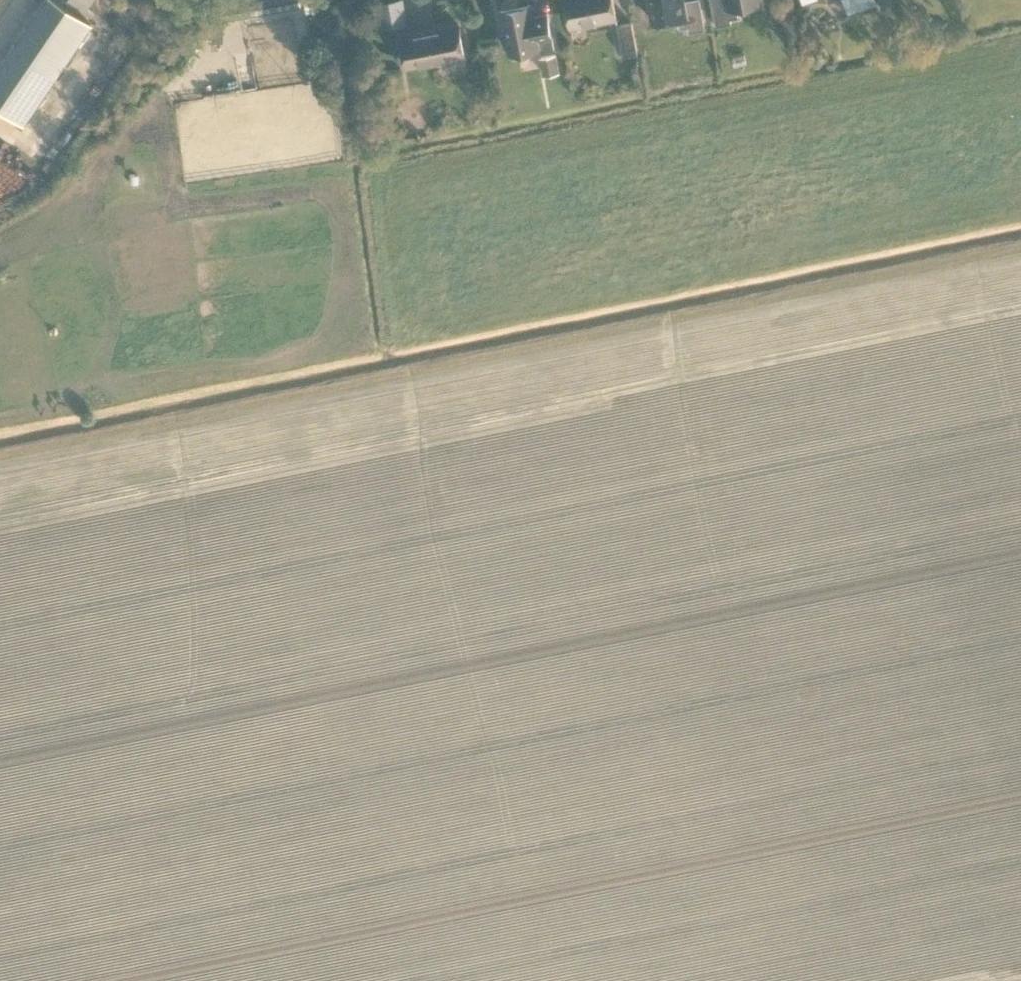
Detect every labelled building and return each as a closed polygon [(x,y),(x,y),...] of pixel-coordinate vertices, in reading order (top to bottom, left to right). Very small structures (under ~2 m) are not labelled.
[(59,0),(42,0),(0,62),(0,105),(23,121),(91,21),(59,0)] [(244,12),(246,12),(290,4),(299,2),(298,0),(242,0),(244,12)] [(405,0),(376,0),(380,25),(409,21),(405,0)] [(617,14),(614,0),(566,0),(571,23),(617,14)] [(706,26),(701,0),(650,0),(653,19),(678,14),(680,25),(688,23),(689,29),(706,26)] [(742,0),(712,0),(716,22),(732,19),(731,15),(739,14),(737,1),(742,0)] [(877,0),(847,0),(850,10),(877,1),(877,0)] [(539,49),(555,46),(548,11),(533,14),(531,4),(503,10),(511,50),(538,45),(539,49)] [(221,12),(212,12),(211,30),(219,31),(220,15),(221,12)] [(633,20),(618,22),(624,53),(639,50),(633,20)] [(406,63),(465,52),(460,23),(401,34),(406,63)] [(557,51),(540,54),(543,73),(561,69),(557,51)]
